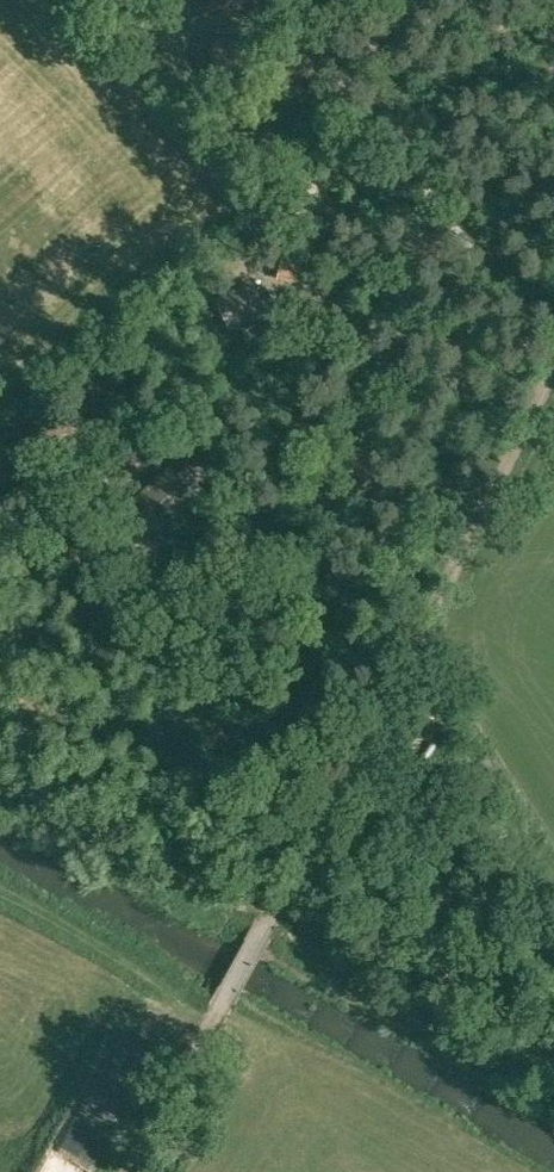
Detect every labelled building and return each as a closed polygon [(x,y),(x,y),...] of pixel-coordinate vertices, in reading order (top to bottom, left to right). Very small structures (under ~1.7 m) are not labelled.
[(183,10),(245,9),(245,0),(183,0),(183,10)] [(276,280),(304,285),(307,264),(309,253),(284,248),(282,260),(280,260),(276,280)] [(249,284),(215,303),(227,327),(259,310),(263,316),(266,317),(274,313),(275,310),(270,299),(274,297),(273,295),(269,297),(263,287),(254,293),(249,284)] [(173,462),(123,511),(136,524),(159,502),(174,518),(202,492),(173,462)]
